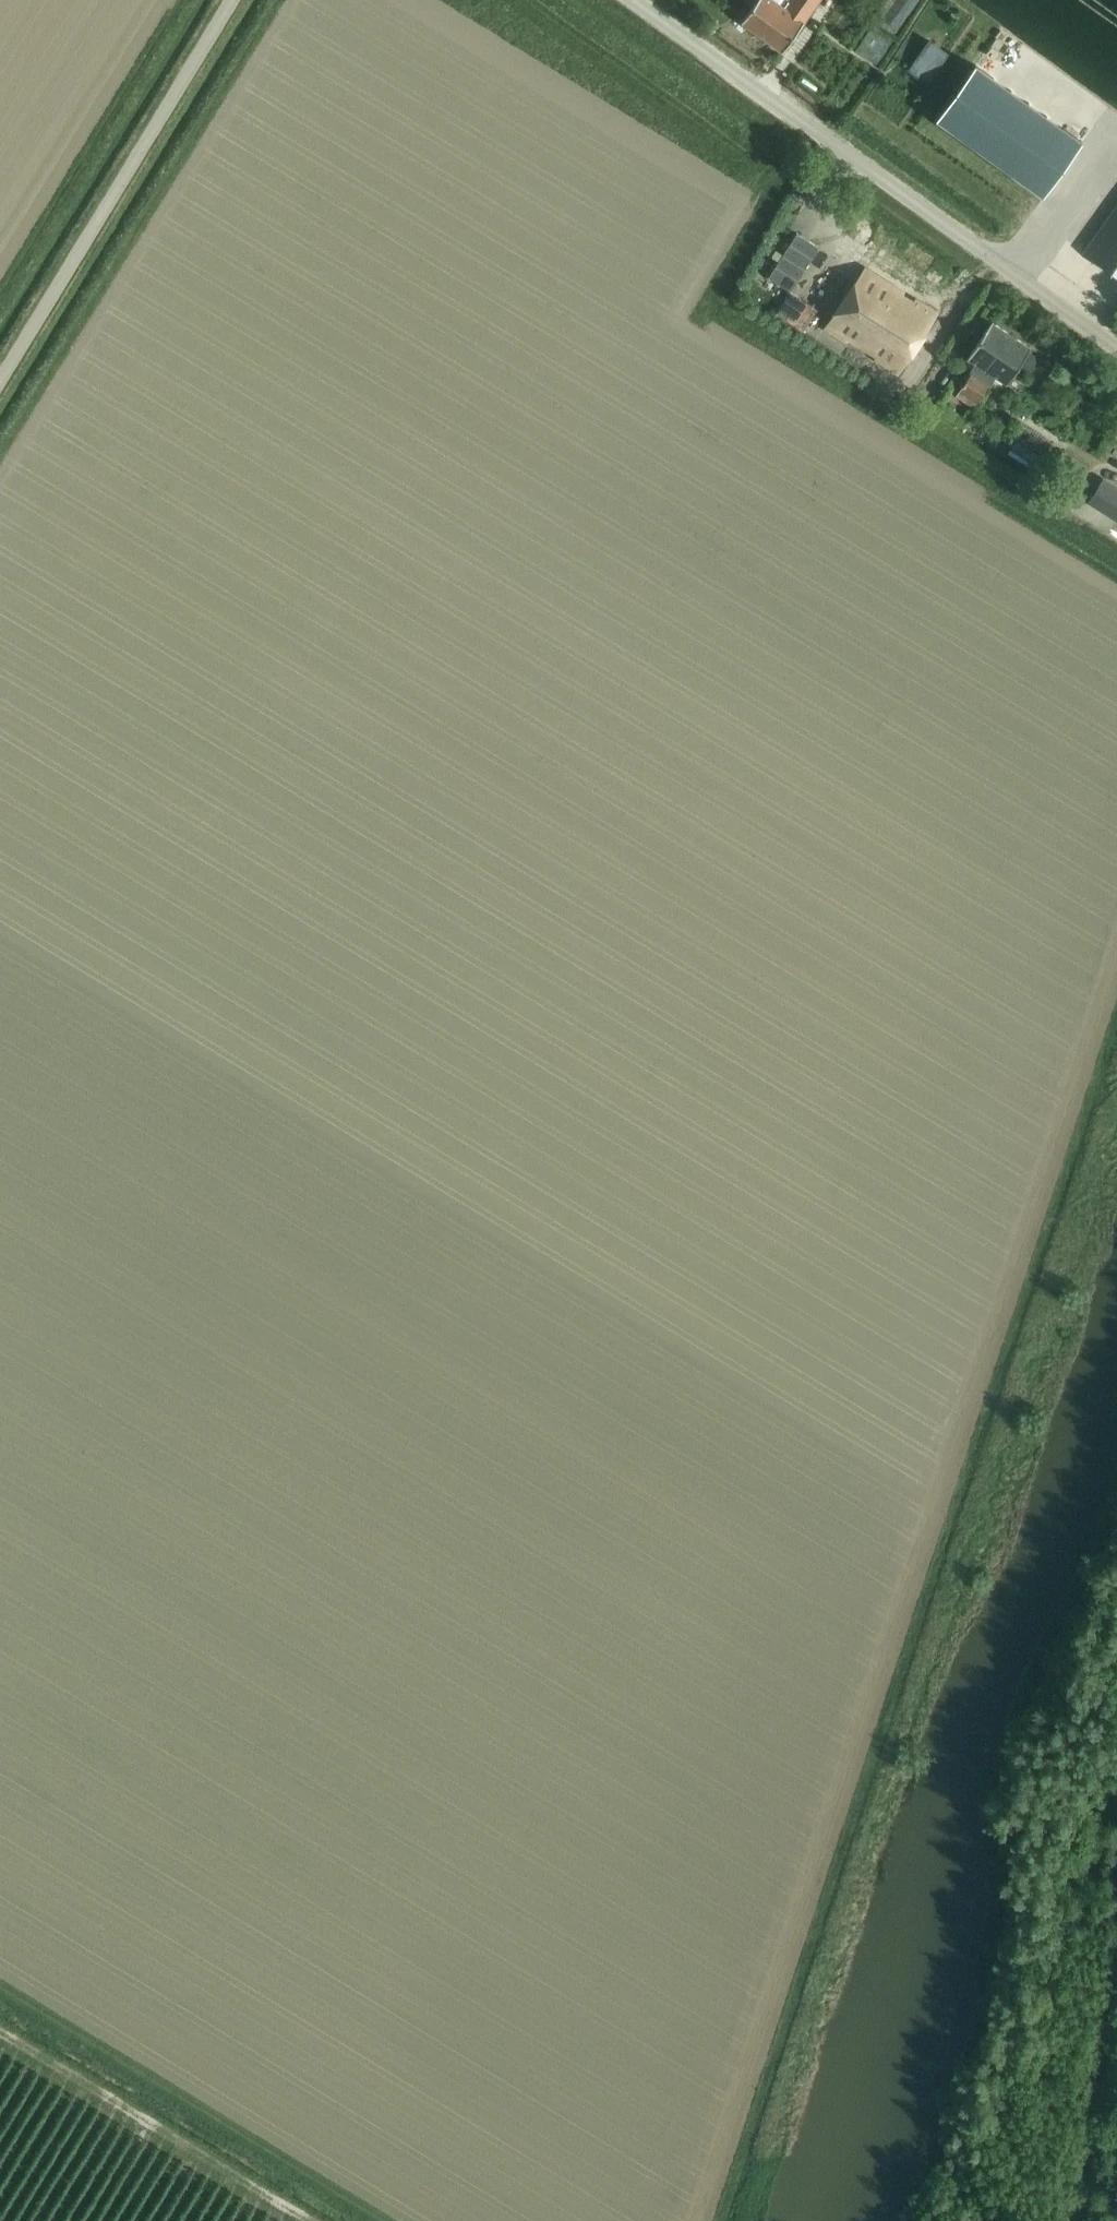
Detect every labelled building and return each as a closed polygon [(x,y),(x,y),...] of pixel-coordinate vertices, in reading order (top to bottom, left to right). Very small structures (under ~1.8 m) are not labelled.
[(817,0),(783,0),(780,4),(775,0),(756,0),(741,21),(782,51),(804,21),(803,20),(817,0)] [(888,41),(904,21),(885,7),(870,28),(888,41)] [(928,38),(907,68),(926,82),(938,67),(948,52),(928,38)] [(1083,251),(1116,275),(1116,204),(1083,251)] [(797,232),(768,276),(790,291),(819,246),(797,232)] [(1055,262),(1063,250),(1052,242),(1044,254),(1055,262)] [(898,370),(926,325),(934,313),(895,288),(904,274),(864,248),(846,275),(856,281),(828,327),(898,370)] [(1091,291),(1116,306),(1116,287),(1100,277),(1091,291)] [(991,321),(979,339),(968,356),(987,369),(981,378),(970,371),(958,389),(976,401),(994,374),(1007,382),(1019,363),(1026,367),(1031,367),(1035,361),(1033,354),(1028,350),(1030,347),(991,321)] [(1040,449),(1018,435),(1007,452),(1044,476),(1049,469),(1063,478),(1071,464),(1055,454),(1060,447),(1046,438),(1040,449)] [(1089,501),(1116,519),(1116,488),(1103,479),(1089,501)]
